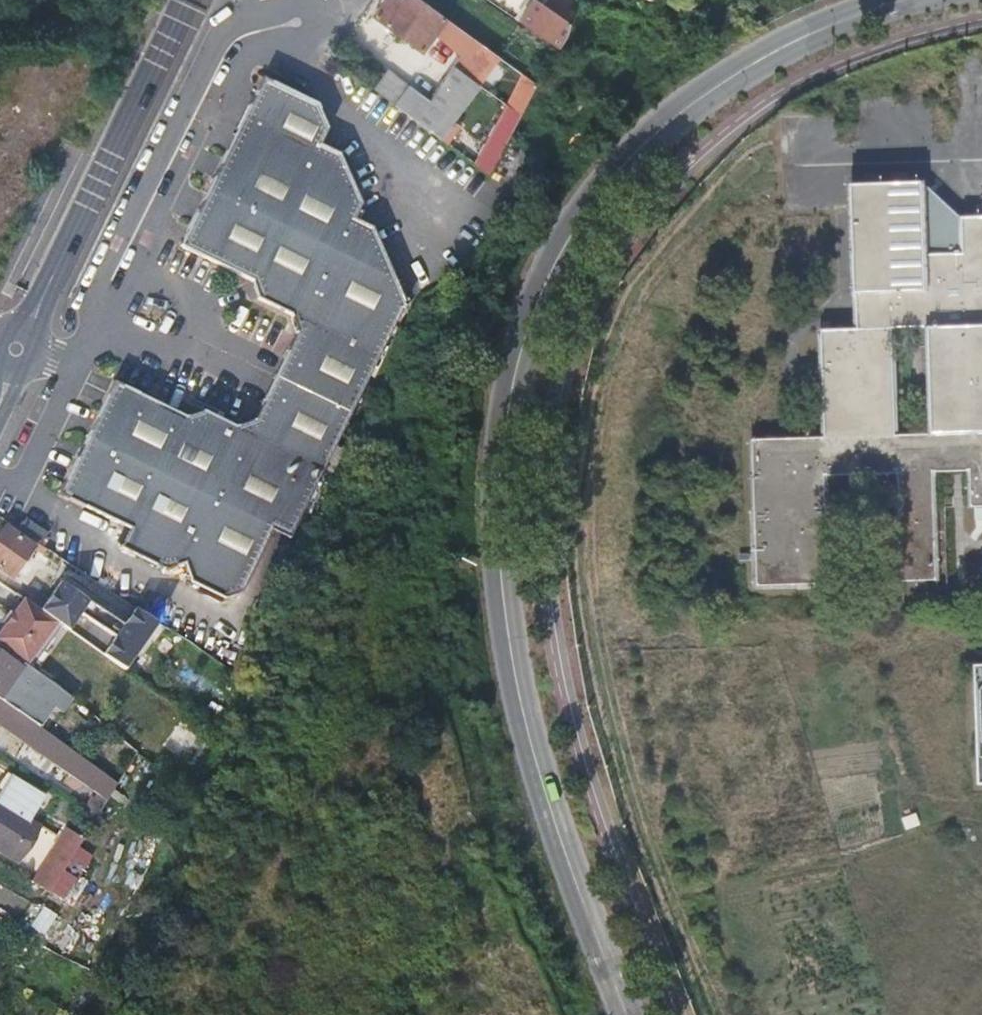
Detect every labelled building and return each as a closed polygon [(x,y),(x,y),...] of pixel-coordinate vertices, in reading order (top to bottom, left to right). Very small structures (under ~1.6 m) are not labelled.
[(371,89),(436,137),(496,54),(422,0),(410,0),(406,6),(399,0),(387,0),(375,17),(421,51),(437,33),(451,43),(450,45),(462,53),(426,103),(417,95),(419,93),(386,69),(371,89)] [(535,0),(530,0),(517,20),(552,46),(562,35),(568,21),(535,0)] [(336,135),(324,108),(268,80),(185,248),(258,284),(265,304),(296,319),(302,337),(261,422),(244,428),(213,413),(194,421),(118,385),(62,497),(136,533),(128,551),(231,602),(248,596),(280,531),(298,540),(332,469),(369,397),(414,303),(382,233),(362,223),(370,207),(347,158),(331,150),(336,135)] [(515,134),(520,127),(526,117),(510,109),(500,124),(515,134)] [(928,181),(849,183),(850,210),(854,327),(818,328),(822,436),(791,437),(750,438),(754,584),(831,583),(829,474),(894,473),(898,581),(939,580),(936,472),(954,471),(967,471),(968,506),(973,506),(981,506),(981,215),(959,216),(928,181)] [(50,534),(28,520),(23,529),(45,544),(50,534)] [(10,526),(8,529),(7,529),(0,538),(0,568),(14,578),(38,544),(10,526)] [(112,625),(127,603),(90,578),(81,590),(105,606),(100,616),(112,625)] [(58,623),(26,600),(16,614),(8,625),(0,636),(0,643),(29,663),(58,623)] [(2,622),(8,625),(16,614),(11,611),(2,622)] [(61,692),(48,680),(51,675),(44,670),(40,675),(23,665),(18,669),(0,657),(0,721),(102,794),(91,810),(98,815),(119,784),(22,718),(25,713),(39,722),(61,692)] [(9,851),(44,797),(14,775),(0,796),(0,845),(9,851)] [(38,884),(50,892),(77,849),(66,842),(38,884)] [(32,930),(53,937),(61,912),(40,906),(32,930)] [(2,951),(12,936),(0,928),(0,949),(2,951)]
